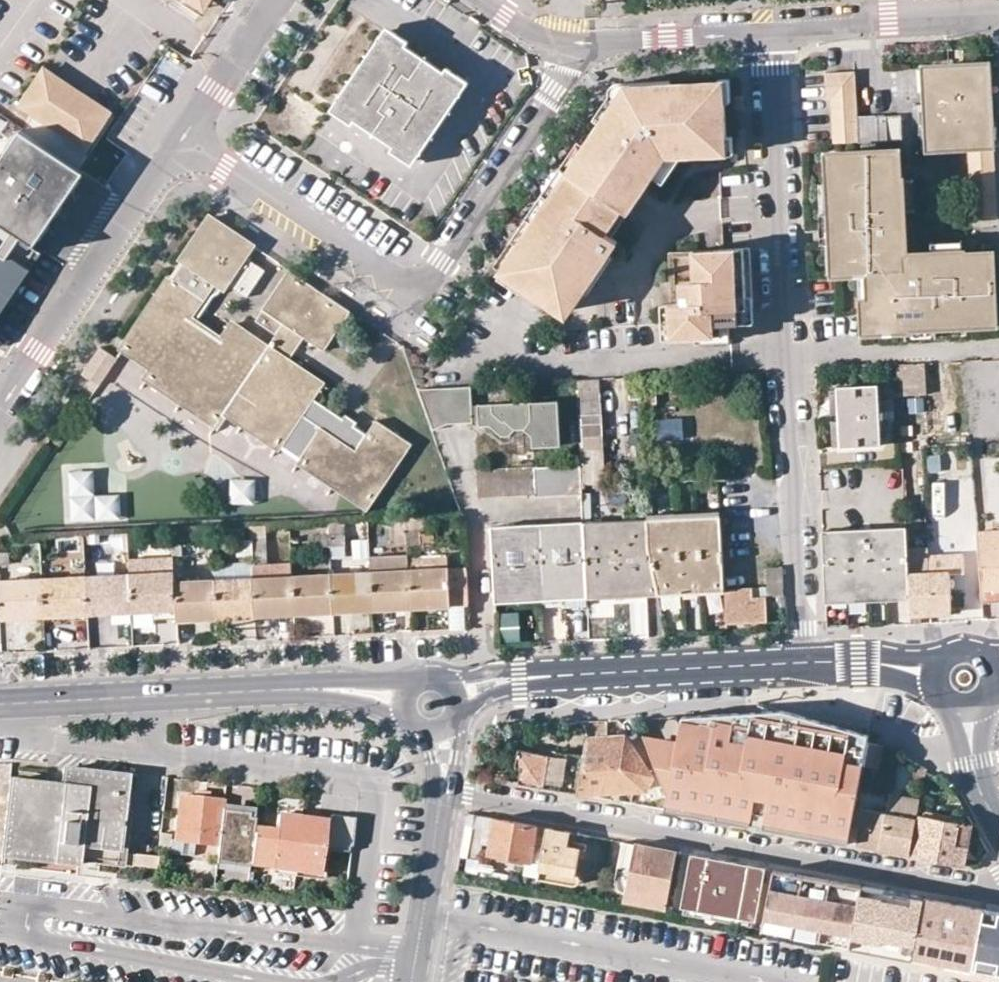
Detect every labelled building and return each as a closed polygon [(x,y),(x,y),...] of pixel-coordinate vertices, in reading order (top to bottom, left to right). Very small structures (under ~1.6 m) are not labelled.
[(385,32),(335,105),(415,159),(464,85),(385,32)] [(994,144),(990,144),(989,113),(987,95),(986,66),(927,69),(927,91),(928,104),(929,112),(929,125),(930,148),(968,145),(973,219),(998,218),(996,197),(994,144)] [(987,95),(996,94),(995,66),(986,66),(987,95)] [(46,69),(40,78),(90,111),(95,102),(46,69)] [(919,91),(927,91),(927,69),(919,70),(919,91)] [(901,140),(900,115),(858,117),(856,73),(825,75),(826,99),(830,99),(833,144),(901,140)] [(90,111),(40,78),(22,104),(80,143),(92,126),(98,130),(109,111),(95,102),(90,111)] [(724,84),(725,101),(731,101),(730,78),(718,79),(719,84),(724,84)] [(651,88),(671,87),(671,82),(617,84),(613,85),(611,86),(609,88),(608,90),(609,93),(610,94),(593,117),(600,122),(618,95),(652,94),(651,88)] [(571,151),(493,266),(561,312),(578,286),(594,263),(601,267),(610,254),(618,242),(611,237),(639,196),(645,188),(652,178),(672,147),(727,144),(726,136),(725,101),(724,84),(719,84),(671,87),(651,88),(652,94),(618,95),(600,122),(583,147),(578,155),(571,151)] [(743,109),(743,96),(735,97),(735,109),(743,109)] [(912,126),(921,126),(921,113),(921,104),(911,105),(912,126)] [(921,104),(921,113),(929,112),(928,104),(921,104)] [(998,112),(989,113),(990,144),(994,144),(998,143),(998,112)] [(3,146),(15,129),(0,118),(0,144),(3,146)] [(922,148),(930,148),(929,125),(921,126),(922,148)] [(86,147),(98,130),(92,126),(80,143),(86,147)] [(672,147),(652,178),(662,185),(681,156),(733,154),(733,136),(726,136),(727,144),(672,147)] [(576,143),(571,151),(578,155),(583,147),(576,143)] [(918,253),(919,266),(905,267),(904,238),(891,238),(890,224),(901,223),(900,209),(898,178),(896,178),(895,150),(836,154),(837,180),(829,181),(831,213),(832,226),(841,226),(841,241),(842,271),(860,270),(872,269),(874,300),(867,300),(868,332),(909,329),(909,326),(908,317),(921,316),(921,325),(937,324),(968,323),(968,314),(996,313),(994,252),(965,253),(965,250),(934,252),(918,253)] [(8,151),(0,162),(0,221),(1,222),(0,224),(0,304),(39,247),(36,245),(71,194),(8,151)] [(829,181),(837,180),(836,154),(824,155),(825,181),(829,181)] [(900,209),(912,208),(910,177),(898,178),(900,209)] [(825,181),(818,182),(820,213),(831,213),(829,181),(825,181)] [(71,194),(36,245),(39,247),(0,304),(0,316),(79,199),(71,194)] [(830,241),(832,241),(832,226),(831,213),(820,213),(821,241),(830,241)] [(168,280),(125,345),(154,364),(148,373),(219,420),(223,414),(232,401),(248,411),(242,419),(370,504),(411,444),(375,420),(367,433),(355,425),(343,417),(308,394),(316,381),(288,362),(280,357),(298,332),(305,337),(324,350),(333,337),(323,331),(340,305),(293,273),(268,312),(283,322),(267,347),(227,321),(217,336),(189,318),(205,293),(218,296),(251,245),(210,218),(182,260),(188,264),(174,285),(168,280)] [(841,226),(832,226),(832,241),(841,241),(841,226)] [(965,250),(964,239),(934,240),(934,252),(965,250)] [(831,272),(842,271),(841,241),(832,241),(830,241),(831,272)] [(724,249),(669,252),(671,282),(672,304),(672,313),(699,312),(700,337),(731,335),(730,324),(729,309),(754,307),(751,262),(751,248),(724,249)] [(594,263),(578,286),(588,293),(613,256),(610,254),(601,267),(594,263)] [(182,260),(168,280),(174,285),(188,264),(182,260)] [(867,300),(874,300),(872,269),(860,270),(861,301),(867,300)] [(262,308),(268,312),(293,273),(288,270),(262,308)] [(672,304),(671,282),(661,282),(662,304),(664,339),(700,337),(699,312),(672,313),(672,304)] [(350,311),(340,305),(323,331),(333,337),(350,311)] [(729,309),(730,324),(755,323),(754,307),(729,309)] [(968,323),(968,326),(996,324),(996,313),(968,314),(968,323)] [(908,317),(909,326),(921,325),(921,316),(908,317)] [(937,324),(937,336),(968,334),(968,326),(968,323),(937,324)] [(909,329),(910,338),(937,336),(937,324),(921,325),(909,326),(909,329)] [(305,337),(298,332),(280,357),(288,362),(305,337)] [(117,359),(100,348),(82,375),(99,386),(117,359)] [(924,363),(897,364),(898,396),(926,395),(924,363)] [(962,364),(964,378),(989,376),(989,363),(962,364)] [(599,379),(577,380),(581,465),(582,484),(604,483),(599,379)] [(471,421),(469,385),(417,388),(431,427),(454,421),(471,421)] [(878,385),(837,387),(840,446),(879,445),(879,430),(894,429),(893,400),(878,401),(878,385)] [(232,401),(223,414),(239,424),(242,419),(248,411),(232,401)] [(510,435),(517,430),(525,429),(531,437),(532,448),(558,446),(556,402),(476,405),(476,422),(481,427),(492,427),(501,436),(510,435)] [(345,413),(343,417),(355,425),(357,421),(345,413)] [(651,444),(667,443),(667,420),(649,419),(651,444)] [(532,448),(531,437),(525,429),(517,430),(510,435),(509,447),(516,454),(524,455),(532,448)] [(536,494),(536,497),(583,494),(582,484),(581,465),(535,468),(536,494)] [(477,471),(479,497),(536,494),(535,468),(477,471)] [(94,471),(69,472),(71,522),(121,520),(120,495),(95,496),(94,471)] [(255,480),(231,479),(230,504),(255,505),(255,480)] [(726,516),(648,519),(650,550),(658,595),(680,594),(724,592),(721,541),(726,540),(726,516)] [(648,519),(584,522),(587,589),(587,597),(620,596),(658,595),(650,550),(648,519)] [(562,591),(587,589),(584,522),(538,525),(541,592),(562,591)] [(538,525),(492,527),(495,594),(519,593),(541,592),(538,525)] [(821,531),(824,594),(853,593),(909,590),(906,549),(905,527),(821,531)] [(978,531),(979,545),(979,549),(994,548),(998,599),(998,529),(978,531)] [(407,531),(394,532),(395,545),(407,545),(407,531)] [(421,531),(407,531),(407,545),(421,543),(421,531)] [(331,545),(330,535),(316,536),(316,547),(331,545)] [(331,545),(331,547),(345,547),(345,535),(330,535),(331,545)] [(240,554),(254,553),(253,539),(239,540),(240,554)] [(254,553),(267,552),(267,539),(253,539),(254,553)] [(102,560),(102,547),(86,548),(87,558),(87,561),(102,560)] [(74,549),(74,559),(87,558),(86,548),(74,549)] [(926,548),(906,549),(909,590),(909,600),(911,623),(931,622),(930,614),(950,612),(948,572),(928,572),(926,548)] [(983,600),(998,599),(994,548),(979,549),(981,574),(983,600)] [(11,565),(11,552),(0,553),(0,566),(11,565)] [(468,605),(466,569),(449,570),(448,558),(408,560),(409,572),(410,602),(427,602),(428,607),(468,605)] [(214,564),(215,582),(255,580),(254,567),(254,562),(214,564)] [(293,578),(292,565),(254,567),(255,580),(256,611),(273,609),(274,615),(295,614),(293,578)] [(781,567),(764,568),(765,597),(782,597),(781,567)] [(392,609),(392,604),(410,602),(409,572),(371,575),(373,610),(392,609)] [(176,573),(131,576),(134,612),(155,611),(158,606),(177,605),(176,584),(176,573)] [(371,575),(332,577),(334,606),(351,606),(351,611),(373,610),(371,575)] [(134,612),(131,576),(88,578),(89,608),(99,608),(109,608),(109,613),(134,612)] [(334,606),(332,577),(293,578),(295,614),(316,613),(316,607),(334,606)] [(89,608),(88,578),(44,580),(46,617),(59,616),(90,615),(89,608)] [(44,580),(0,582),(0,609),(1,619),(16,618),(46,617),(44,580)] [(256,611),(255,580),(215,582),(217,618),(239,617),(239,611),(256,611)] [(217,618),(215,582),(176,584),(177,605),(178,610),(178,620),(190,619),(217,618)] [(587,597),(587,589),(562,591),(541,592),(542,600),(587,597)] [(753,598),(752,590),(724,592),(726,623),(742,623),(766,622),(765,597),(753,598)] [(824,594),(825,603),(909,600),(909,590),(853,593),(824,594)] [(495,594),(495,603),(542,600),(541,592),(519,593),(495,594)] [(522,641),(521,611),(501,612),(502,642),(522,641)] [(867,736),(782,711),(680,716),(679,726),(677,741),(669,741),(645,743),(668,788),(664,809),(748,825),(752,800),(765,802),(760,827),(846,843),(852,808),(861,766),(865,743),(867,736)] [(677,741),(679,726),(672,724),(669,741),(677,741)] [(626,736),(608,737),(611,777),(612,789),(646,787),(652,774),(626,736)] [(607,737),(585,738),(579,778),(611,777),(608,737),(607,737)] [(882,746),(865,743),(861,766),(878,769),(882,746)] [(514,765),(520,766),(517,782),(550,788),(553,768),(546,766),(547,755),(517,749),(514,765)] [(920,782),(922,770),(923,767),(912,761),(908,780),(920,782)] [(58,786),(9,779),(0,856),(3,856),(16,857),(78,864),(78,861),(115,864),(121,808),(124,775),(102,773),(62,768),(60,786),(58,786)] [(579,778),(577,790),(612,789),(611,777),(579,778)] [(918,798),(888,792),(885,813),(879,849),(908,854),(918,798)] [(190,797),(181,796),(175,838),(169,838),(170,833),(160,832),(157,852),(192,856),(194,842),(218,844),(222,810),(223,801),(190,797)] [(748,825),(760,827),(765,802),(752,800),(748,825)] [(129,809),(121,808),(115,864),(124,865),(125,853),(129,809)] [(852,808),(846,843),(879,849),(885,813),(852,808)] [(241,812),(222,810),(218,844),(217,850),(216,862),(249,866),(249,861),(253,833),(255,814),(241,812)] [(961,826),(962,820),(924,812),(923,818),(961,826)] [(354,816),(329,814),(326,844),(351,847),(354,816)] [(293,866),(299,818),(277,815),(274,835),(253,833),(249,861),(269,863),(293,866)] [(490,835),(498,836),(501,819),(492,817),(490,835)] [(923,818),(918,817),(912,855),(962,864),(963,858),(969,859),(972,842),(966,841),(968,827),(961,826),(923,818)] [(322,821),(299,818),(293,866),(316,869),(319,843),(322,821)] [(486,855),(529,863),(536,825),(513,821),(501,819),(498,836),(490,835),(486,855)] [(529,863),(539,865),(546,827),(536,825),(529,863)] [(567,873),(571,855),(578,856),(585,857),(587,845),(569,841),(570,832),(546,827),(539,865),(538,867),(567,873)] [(646,895),(665,899),(674,851),(620,841),(615,872),(630,874),(628,884),(647,888),(646,895)] [(322,877),(326,844),(319,843),(316,869),(293,866),(292,874),(322,877)] [(124,865),(155,868),(157,856),(125,853),(124,865)] [(764,868),(691,854),(683,905),(755,919),(764,868)] [(571,855),(567,873),(538,867),(536,879),(573,885),(578,856),(571,855)] [(3,856),(2,864),(15,865),(16,857),(3,856)] [(249,866),(216,862),(215,866),(248,870),(249,866)] [(292,874),(293,866),(269,863),(268,871),(292,874)] [(854,923),(860,886),(772,869),(761,929),(850,946),(854,923)] [(623,893),(622,901),(663,909),(665,899),(646,895),(647,888),(628,884),(630,874),(615,872),(614,878),(615,883),(617,888),(620,891),(623,893)] [(854,923),(869,926),(900,932),(906,894),(860,886),(854,923)] [(971,968),(983,908),(923,897),(914,949),(912,957),(971,968)] [(683,905),(681,915),(753,928),(755,919),(683,905)] [(971,968),(998,973),(998,911),(983,908),(971,968)] [(898,943),(900,932),(869,926),(867,938),(898,943)] [(914,949),(906,948),(905,956),(912,957),(914,949)]
